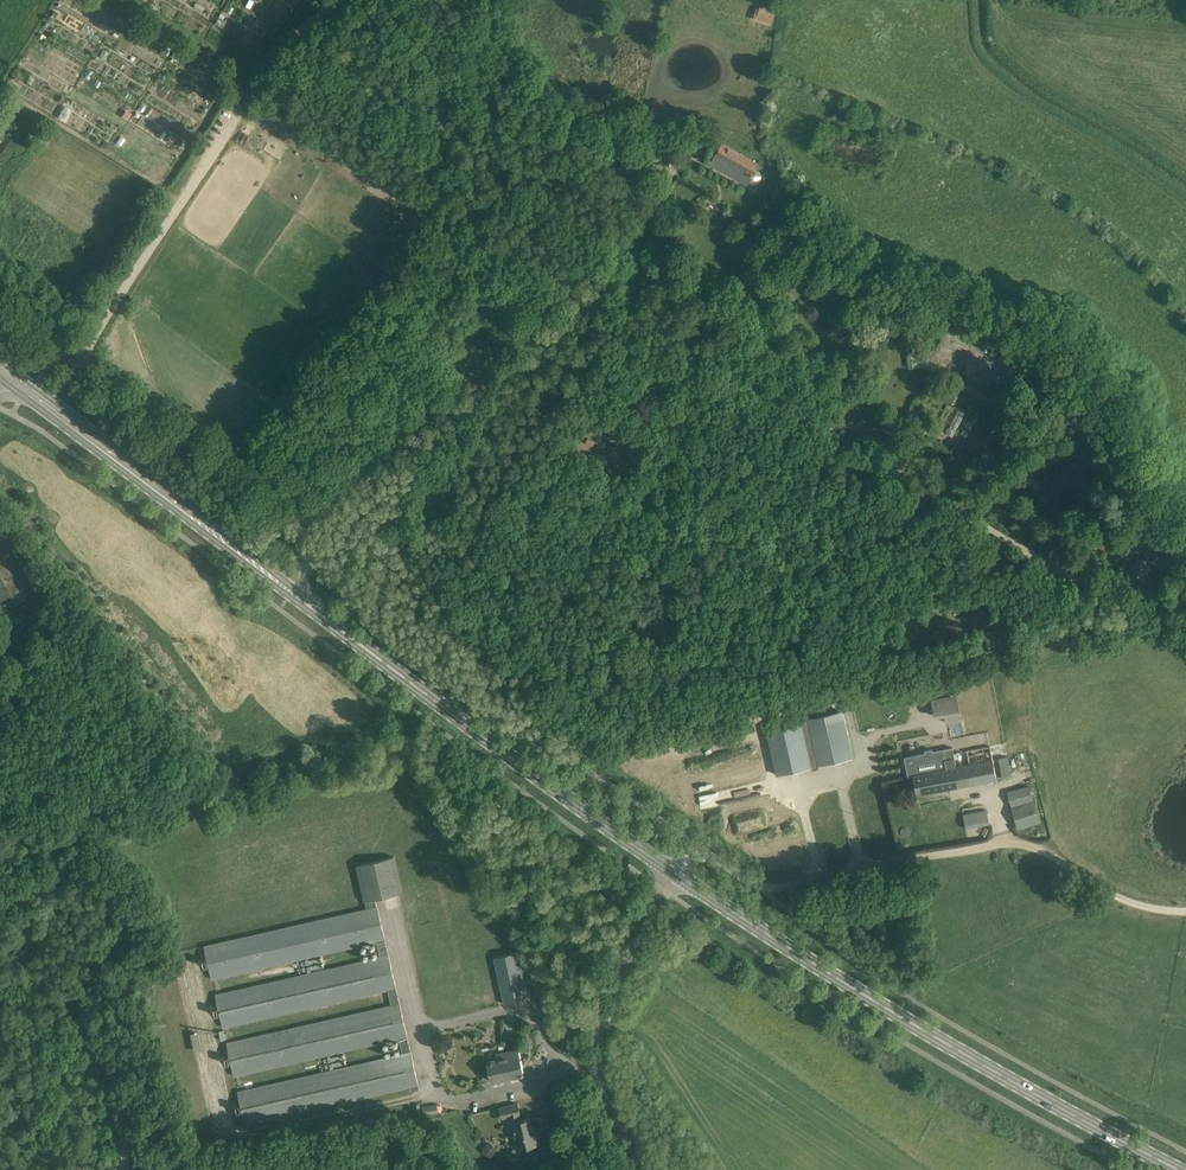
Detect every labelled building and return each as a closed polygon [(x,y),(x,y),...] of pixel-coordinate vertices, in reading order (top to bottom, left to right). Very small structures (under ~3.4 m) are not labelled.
[(271,20),(282,25),(290,4),(281,0),(270,0),(266,10),(274,13),(271,20)] [(759,3),(754,18),(773,25),(778,9),(759,3)] [(263,100),(251,119),(258,124),(270,104),(263,100)] [(664,163),(675,166),(680,142),(669,140),(664,163)] [(759,164),(722,143),(710,164),(748,185),(749,183),(753,185),(757,184),(760,181),(761,176),(759,172),(756,170),(759,164)] [(43,161),(50,149),(45,146),(38,158),(43,161)] [(909,368),(918,366),(916,352),(907,354),(909,368)] [(952,424),(947,432),(953,435),(957,426),(952,424)] [(967,454),(954,445),(950,452),(963,461),(967,454)] [(1165,546),(1153,542),(1146,561),(1137,558),(1131,575),(1149,582),(1155,564),(1159,566),(1165,546)] [(1,600),(22,587),(0,549),(0,598),(1,600)] [(962,596),(958,604),(968,610),(972,602),(962,596)] [(979,605),(972,617),(983,623),(989,611),(979,605)] [(51,627),(45,617),(28,626),(33,636),(51,627)] [(961,720),(957,696),(931,700),(934,717),(944,715),(946,723),(961,720)] [(852,757),(841,710),(766,728),(778,775),(811,767),(812,765),(817,763),(819,765),(852,757)] [(953,747),(943,749),(947,768),(951,767),(955,787),(997,779),(997,778),(1003,777),(1011,775),(1007,756),(993,759),(990,746),(954,753),(953,747)] [(915,764),(906,765),(908,776),(913,775),(917,794),(955,787),(951,767),(947,768),(943,749),(933,751),(932,749),(925,750),(925,753),(915,754),(916,762),(915,764)] [(1039,822),(1028,786),(1007,792),(1018,828),(1039,822)] [(989,824),(987,810),(963,814),(966,828),(989,824)] [(366,908),(376,905),(375,899),(403,892),(394,856),(356,865),(365,902),(365,901),(366,908)] [(380,955),(389,953),(378,905),(376,905),(366,908),(204,944),(212,979),(377,942),(380,955)] [(494,957),(505,1003),(528,998),(517,952),(494,957)] [(391,1005),(400,1003),(389,953),(380,955),(215,993),(223,1028),(388,990),(391,1005)] [(411,1052),(400,1003),(391,1005),(226,1042),(234,1075),(399,1037),(402,1054),(411,1052)] [(555,1017),(545,1021),(553,1038),(563,1034),(555,1017)] [(518,1049),(506,1052),(497,1054),(498,1059),(488,1061),(492,1081),(523,1074),(518,1049)] [(411,1052),(402,1054),(238,1091),(245,1123),(410,1086),(411,1091),(419,1089),(411,1052)] [(323,1068),(344,1066),(343,1053),(321,1055),(323,1068)] [(518,1103),(506,1106),(499,1107),(502,1118),(510,1116),(512,1122),(511,1122),(513,1131),(516,1130),(520,1148),(539,1144),(536,1132),(533,1133),(529,1118),(520,1120),(519,1114),(520,1114),(518,1103)] [(490,1140),(482,1149),(491,1157),(499,1148),(490,1140)]
